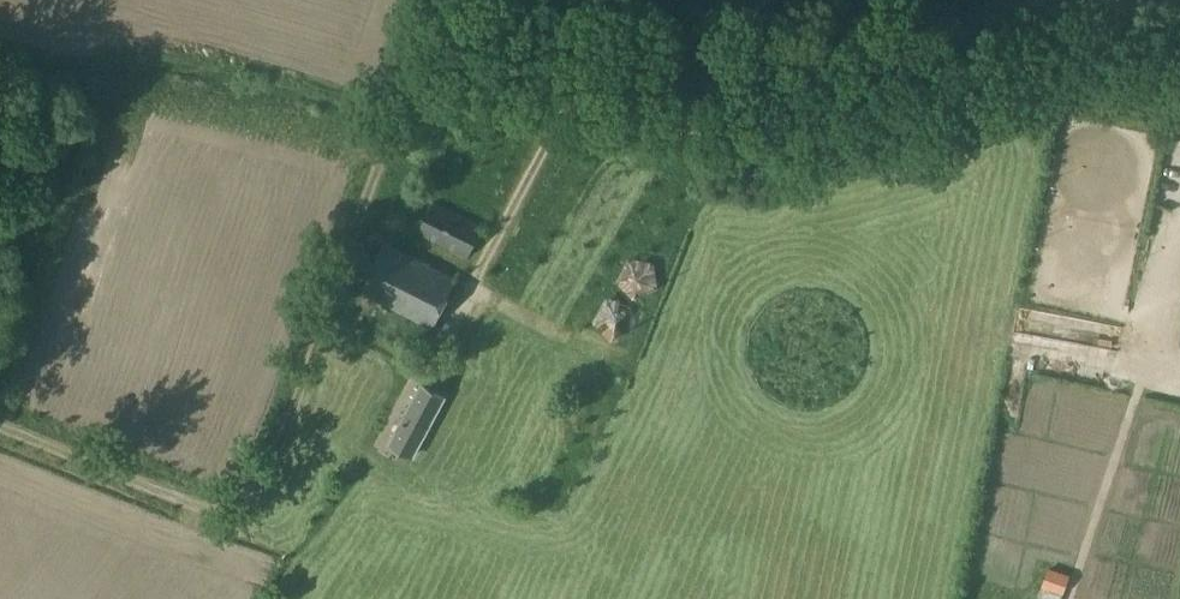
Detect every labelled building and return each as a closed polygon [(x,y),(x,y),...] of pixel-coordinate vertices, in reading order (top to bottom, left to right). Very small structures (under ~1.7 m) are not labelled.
[(421,190),(393,242),(461,279),(489,227),(421,190)] [(385,236),(356,272),(418,323),(447,288),(385,236)] [(622,264),(631,285),(643,280),(634,259),(622,264)] [(627,326),(630,295),(595,293),(592,332),(603,333),(604,324),(627,326)] [(1049,369),(1051,354),(1025,351),(1023,365),(1049,369)] [(413,457),(446,396),(421,382),(388,443),(413,457)] [(1034,584),(1058,588),(1061,568),(1038,564),(1034,584)]
